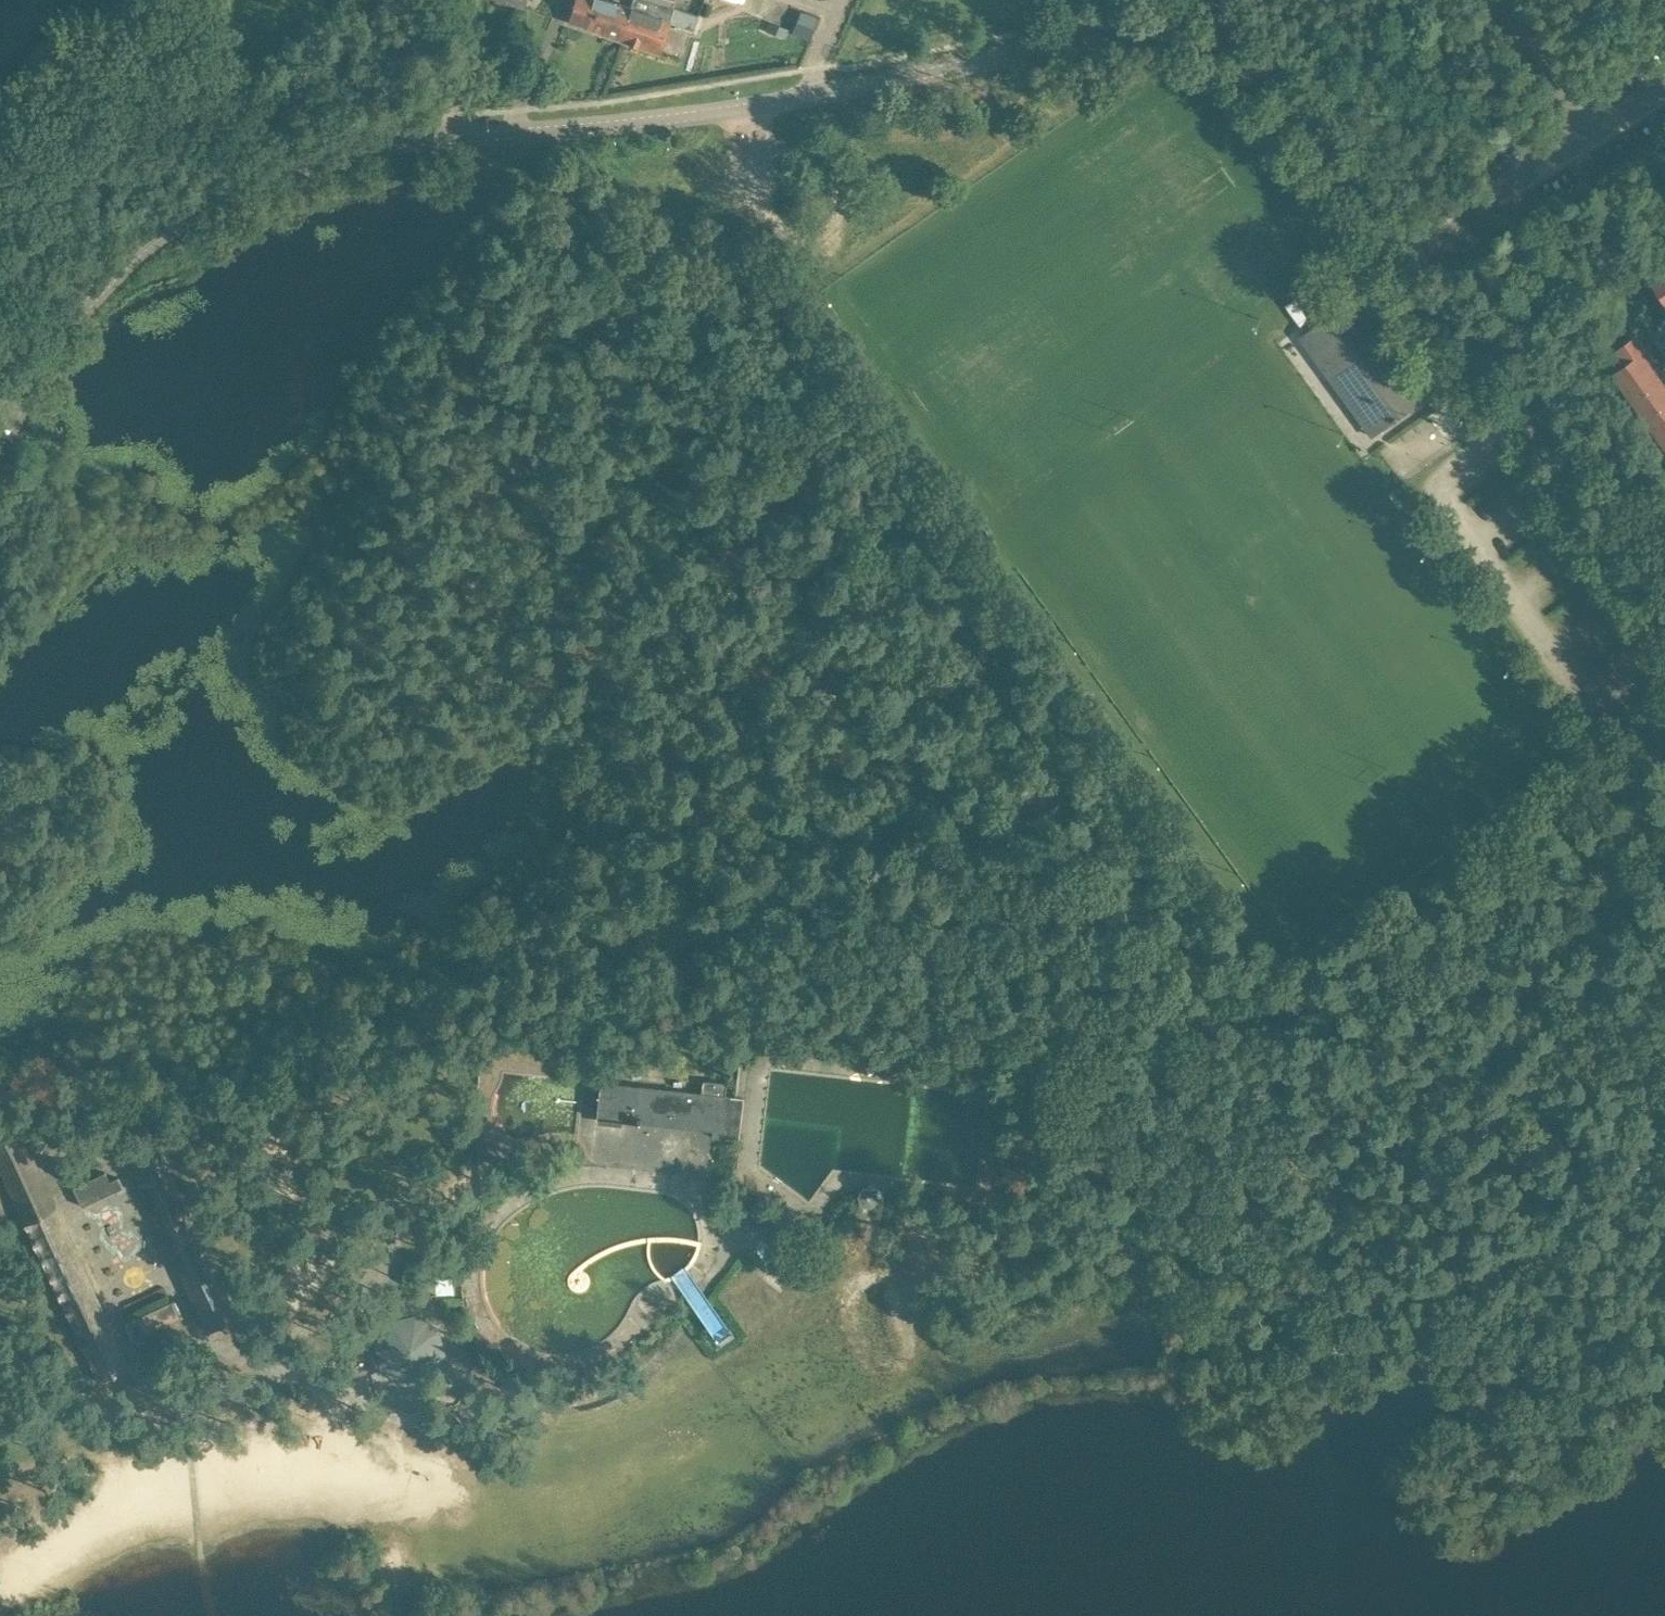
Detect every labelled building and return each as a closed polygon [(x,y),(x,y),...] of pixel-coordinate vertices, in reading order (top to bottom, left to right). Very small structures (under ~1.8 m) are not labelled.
[(569,21),(602,32),(601,34),(620,40),(631,8),(607,0),(576,0),(569,21)] [(620,40),(659,53),(669,22),(673,7),(662,3),(663,0),(634,0),(631,8),(620,40)] [(673,7),(669,22),(694,30),(698,15),(673,7)] [(800,12),(793,31),(808,37),(816,18),(800,12)] [(770,22),(767,30),(784,36),(787,29),(770,22)] [(1656,267),(1664,280),(1664,261),(1656,267)] [(1351,300),(1300,336),(1313,354),(1359,418),(1369,411),(1382,429),(1395,419),(1396,421),(1403,415),(1402,414),(1425,397),(1379,334),(1393,324),(1362,282),(1346,294),(1351,300)] [(1286,304),(1301,325),(1310,319),(1295,298),(1286,304)] [(1630,401),(1655,394),(1643,347),(1626,351),(1627,355),(1606,361),(1607,367),(1620,364),(1630,401)] [(1664,448),(1664,406),(1646,418),(1664,448)] [(636,1053),(613,1053),(613,1065),(636,1065),(636,1053)] [(600,1081),(596,1118),(636,1123),(639,1123),(640,1116),(714,1125),(712,1137),(739,1140),(744,1098),(724,1095),(726,1082),(702,1080),(701,1093),(600,1081)] [(98,1381),(129,1367),(37,1169),(21,1134),(0,1143),(0,1168),(98,1381)] [(128,1160),(138,1180),(208,1331),(237,1317),(158,1147),(128,1160)] [(72,1186),(77,1195),(81,1206),(122,1187),(117,1177),(109,1180),(105,1171),(72,1186)] [(874,1187),(863,1185),(856,1195),(860,1203),(870,1204),(877,1197),(874,1187)] [(173,1299),(125,1321),(134,1340),(182,1318),(173,1299)] [(438,1326),(414,1312),(342,1330),(354,1374),(380,1368),(381,1370),(404,1383),(428,1375),(444,1353),(438,1326)]
